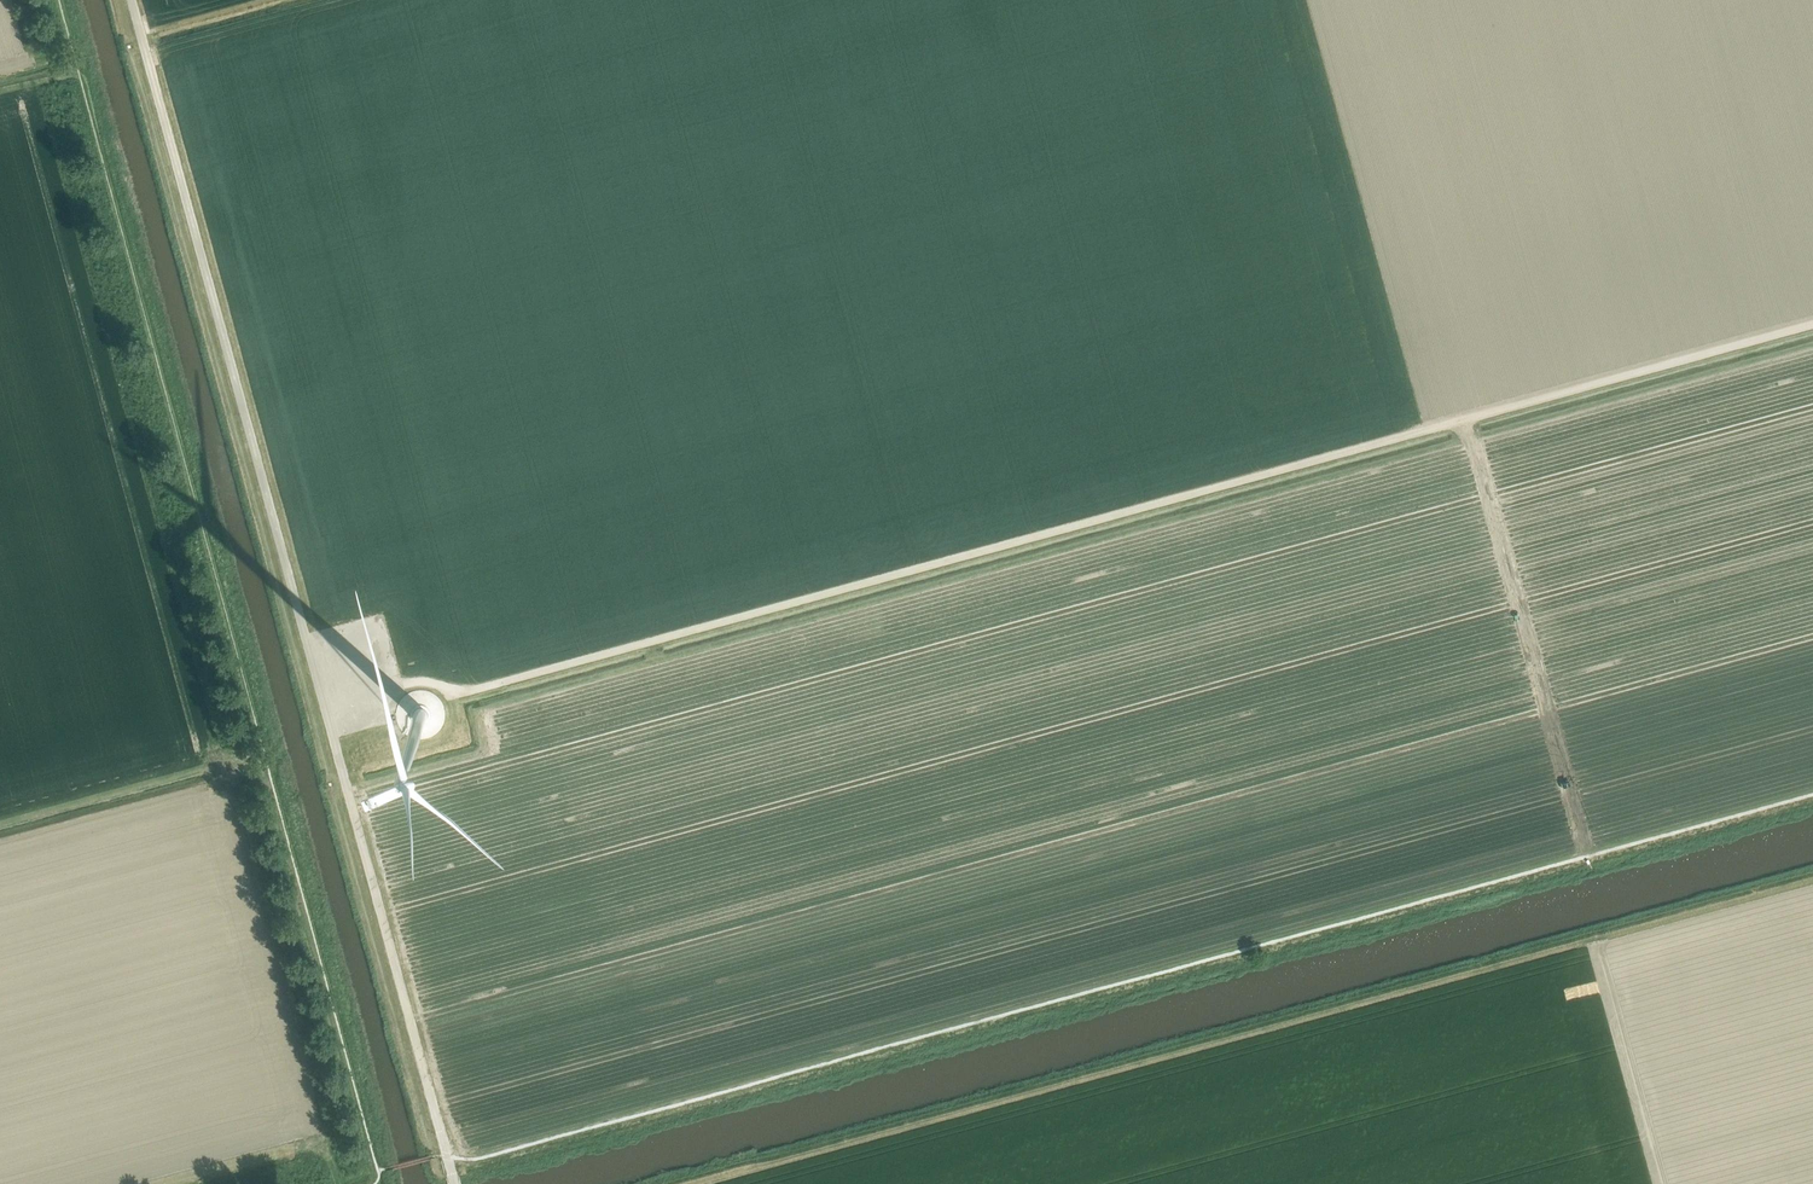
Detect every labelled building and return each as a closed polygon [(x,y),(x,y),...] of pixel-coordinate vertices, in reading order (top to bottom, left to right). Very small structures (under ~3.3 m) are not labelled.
[(428,716),(428,715),(428,714),(427,713),(427,712),(426,711),(426,710),(425,709),(424,709),(423,708),(422,708),(420,708),(419,708),(418,708),(417,709),(416,709),(415,710),(414,711),(414,712),(413,713),(413,714),(413,715),(413,716),(413,718),(414,719),(414,720),(415,720),(416,721),(417,722),(418,722),(419,723),(420,723),(422,722),(423,722),(424,722),(425,721),(426,720),(427,719),(427,718),(428,716)]
